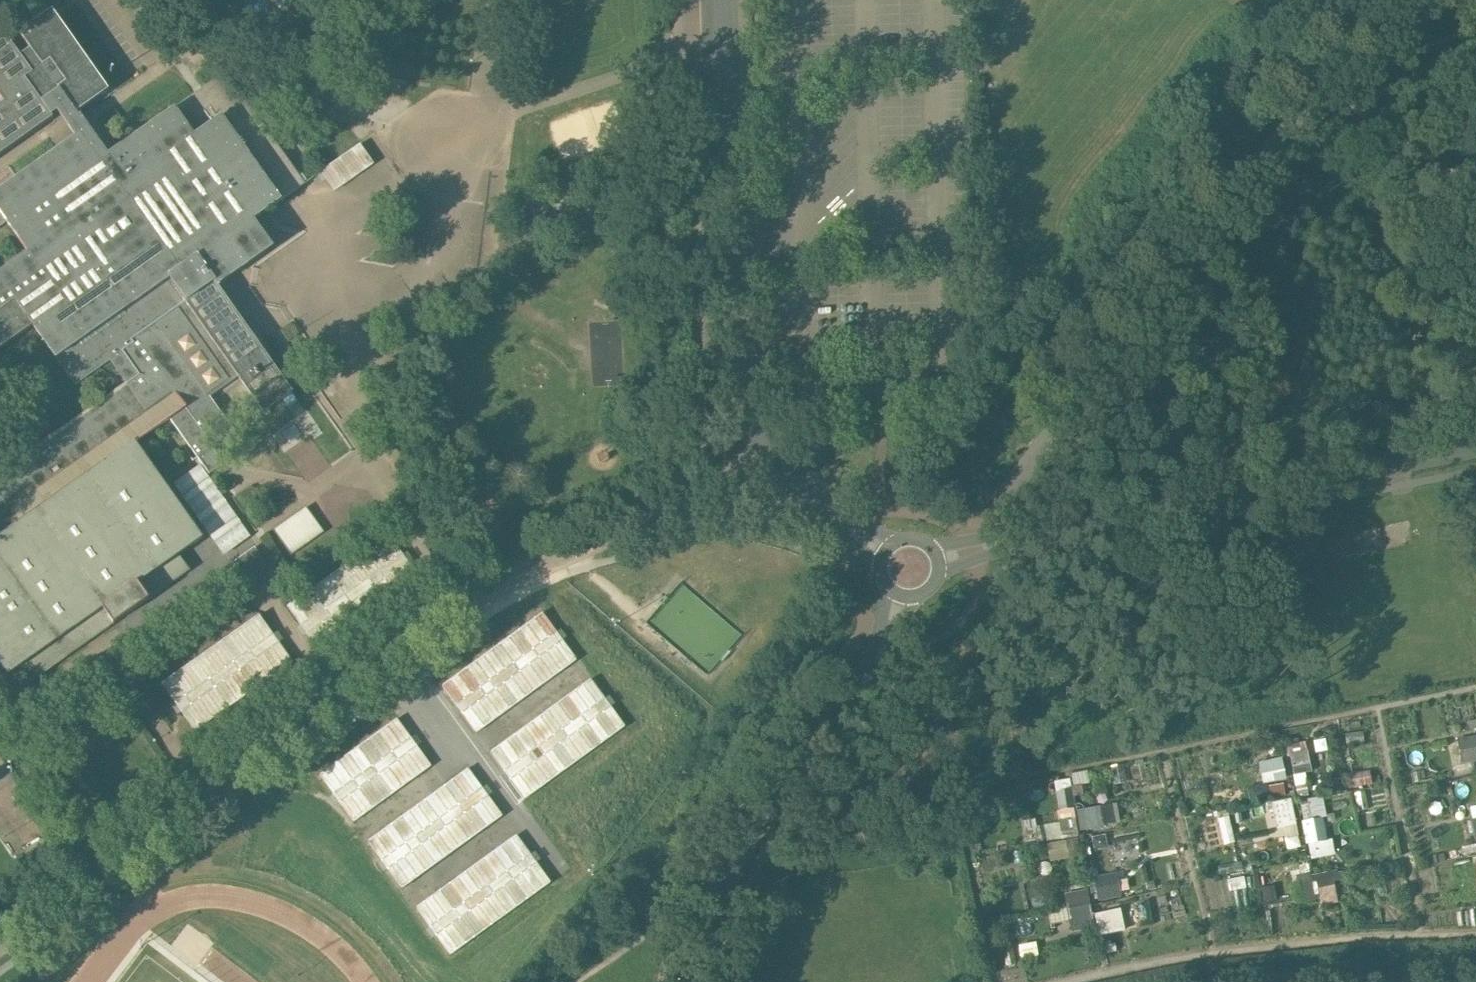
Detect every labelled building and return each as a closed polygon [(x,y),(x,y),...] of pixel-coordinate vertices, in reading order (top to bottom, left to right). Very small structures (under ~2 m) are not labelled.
[(50,96),(59,90),(76,114),(110,90),(52,9),(19,33),(30,49),(20,56),(0,27),(0,98),(4,103),(0,105),(0,155),(53,118),(51,116),(42,102),(50,96)] [(101,161),(85,140),(37,174),(53,196),(33,207),(31,204),(6,222),(28,253),(0,273),(0,349),(33,326),(75,386),(110,361),(126,383),(139,374),(171,419),(198,457),(292,392),(242,321),(217,287),(213,282),(194,295),(181,276),(205,260),(203,255),(217,245),(253,219),(277,203),(304,183),(226,72),(109,155),(101,161)] [(6,222),(31,204),(33,207),(53,196),(37,174),(85,140),(101,161),(109,155),(81,116),(79,117),(76,114),(59,90),(50,96),(42,102),(51,116),(58,111),(75,137),(0,190),(0,226),(6,222)] [(362,141),(322,168),(336,189),(376,162),(362,141)] [(213,282),(217,287),(272,247),(253,219),(217,245),(203,255),(205,260),(181,276),(194,295),(213,282)] [(171,419),(139,374),(126,383),(0,472),(0,662),(8,674),(20,665),(31,681),(189,570),(178,554),(202,537),(136,444),(171,419)] [(203,517),(225,554),(252,538),(223,491),(213,497),(219,507),(203,517)] [(275,529),(293,554),(325,530),(307,506),(275,529)] [(245,554),(226,568),(239,586),(258,572),(245,554)] [(547,612),(442,680),(474,730),(580,662),(547,612)] [(263,614),(162,679),(195,730),(296,665),(263,614)] [(596,679),(489,747),(522,797),(628,729),(596,679)] [(400,717),(320,772),(354,821),(434,766),(400,717)] [(1463,763),(1475,761),(1475,735),(1459,738),(1463,763)] [(1290,744),(1295,773),(1313,770),(1308,741),(1290,744)] [(1264,783),(1288,778),(1283,756),(1260,761),(1264,783)] [(473,768),(367,836),(400,886),(505,818),(473,768)] [(1069,779),(1053,781),(1055,792),(1070,789),(1069,779)] [(1292,797),(1269,802),(1276,836),(1286,834),(1289,848),(1302,845),(1292,797)] [(1302,802),(1304,819),(1327,816),(1325,798),(1302,802)] [(1116,803),(1077,810),(1080,829),(1119,822),(1116,803)] [(1219,817),(1225,844),(1236,842),(1230,815),(1219,817)] [(1309,857),(1332,855),(1330,818),(1306,819),(1309,857)] [(521,835),(416,901),(448,952),(553,885),(521,835)] [(1052,861),(1081,855),(1077,837),(1048,843),(1052,861)] [(1338,872),(1316,872),(1317,902),(1339,901),(1338,872)] [(1116,874),(1093,878),(1097,902),(1121,898),(1116,874)] [(1087,887),(1065,894),(1070,908),(1092,901),(1087,887)] [(1120,910),(1094,915),(1098,935),(1124,930),(1120,910)] [(1036,943),(1019,946),(1022,960),(1039,957),(1036,943)]
